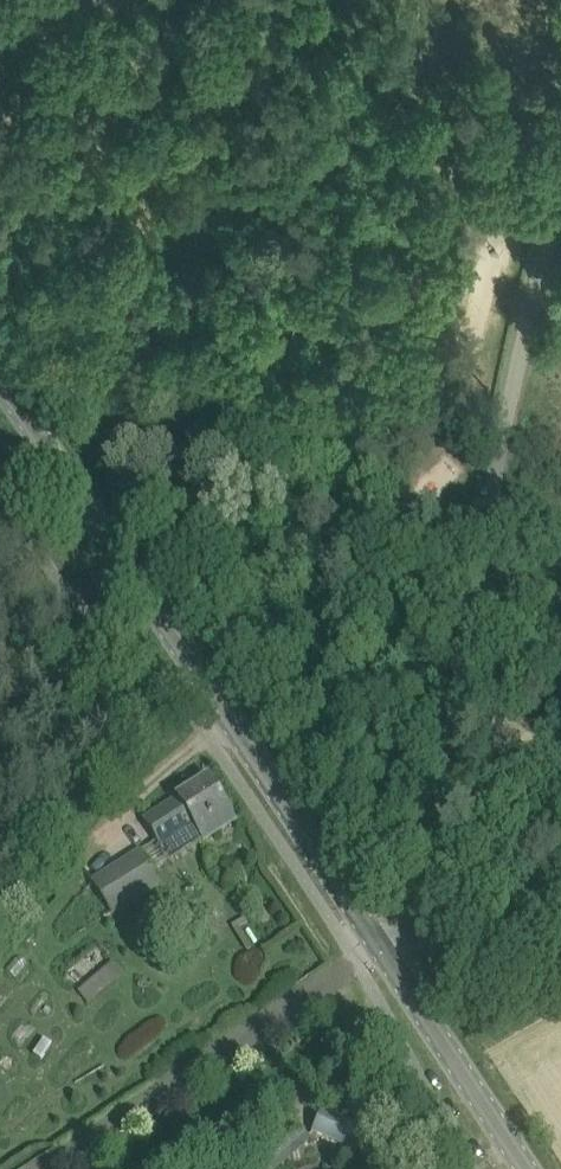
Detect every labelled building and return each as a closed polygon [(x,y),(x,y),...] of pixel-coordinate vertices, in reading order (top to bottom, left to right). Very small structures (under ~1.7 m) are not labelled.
[(145,821),(161,847),(193,826),(203,841),(235,821),(208,781),(177,800),(177,801),(145,821)] [(139,851),(91,883),(112,918),(162,888),(154,875),(151,871),(139,851)] [(52,1045),(44,1040),(33,1056),(41,1061),(52,1045)] [(310,1140),(331,1149),(352,1158),(362,1134),(320,1116),(310,1140)] [(264,1168),(272,1168),(305,1141),(298,1132),(261,1165),(264,1168)]
